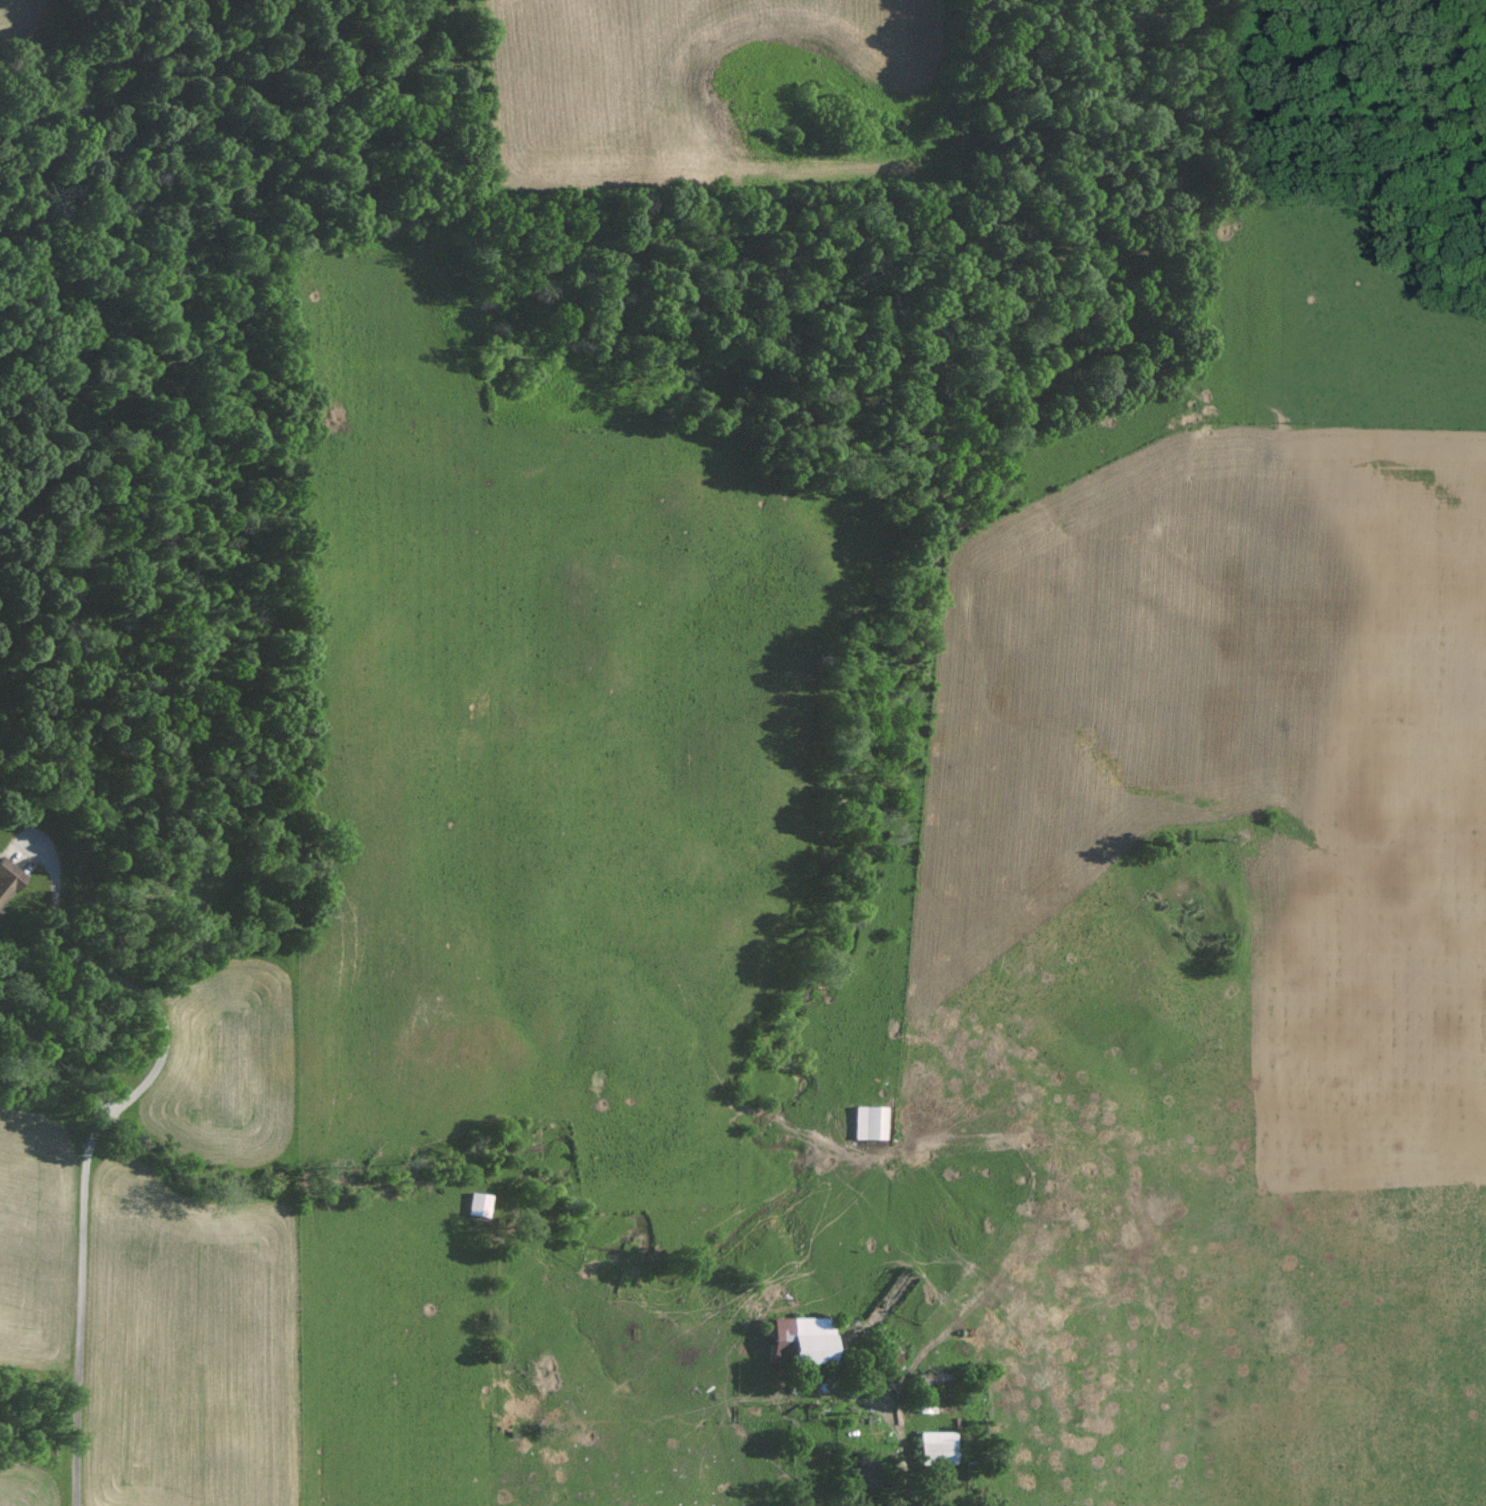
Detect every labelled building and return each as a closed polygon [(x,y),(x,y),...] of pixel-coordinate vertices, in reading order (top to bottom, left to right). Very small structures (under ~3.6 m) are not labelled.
[(5,855),(0,860),(0,913),(4,909),(1,907),(28,876),(5,855)] [(856,1138),(889,1138),(889,1106),(857,1105),(856,1138)] [(470,1214),(491,1216),(493,1194),(472,1192),(470,1214)] [(839,1316),(775,1316),(775,1362),(790,1362),(790,1350),(798,1349),(798,1362),(839,1361),(839,1316)] [(922,1431),(923,1464),(958,1463),(957,1430),(922,1431)] [(859,1470),(860,1489),(884,1488),(883,1470),(859,1470)]
